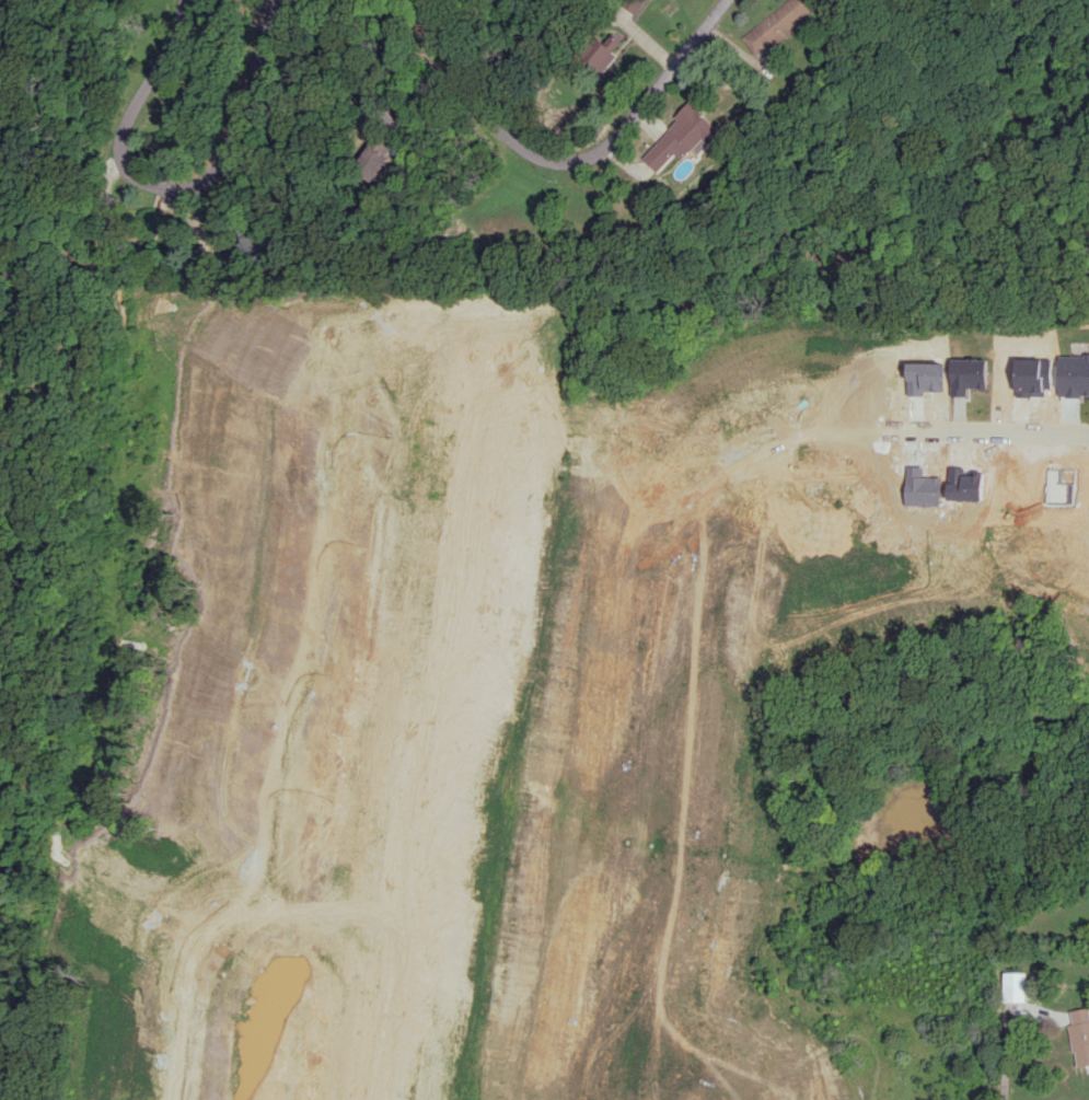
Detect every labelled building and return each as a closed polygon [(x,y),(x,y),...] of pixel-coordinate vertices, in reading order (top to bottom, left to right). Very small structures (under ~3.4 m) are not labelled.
[(819,8),(812,0),(789,0),(741,37),(757,57),(819,8)] [(624,36),(608,26),(583,64),(598,74),(624,36)] [(643,157),(659,172),(677,153),(684,160),(705,138),(710,143),(722,131),(691,100),(674,116),(679,121),(643,157)] [(355,173),(374,181),(386,154),(367,146),(355,173)] [(234,236),(244,258),(264,249),(254,227),(234,236)] [(1026,972),(1004,972),(1004,1001),(1025,1001),(1026,972)] [(1069,1010),(1072,1024),(1069,1025),(1076,1067),(1088,1065),(1088,1007),(1069,1010)]
